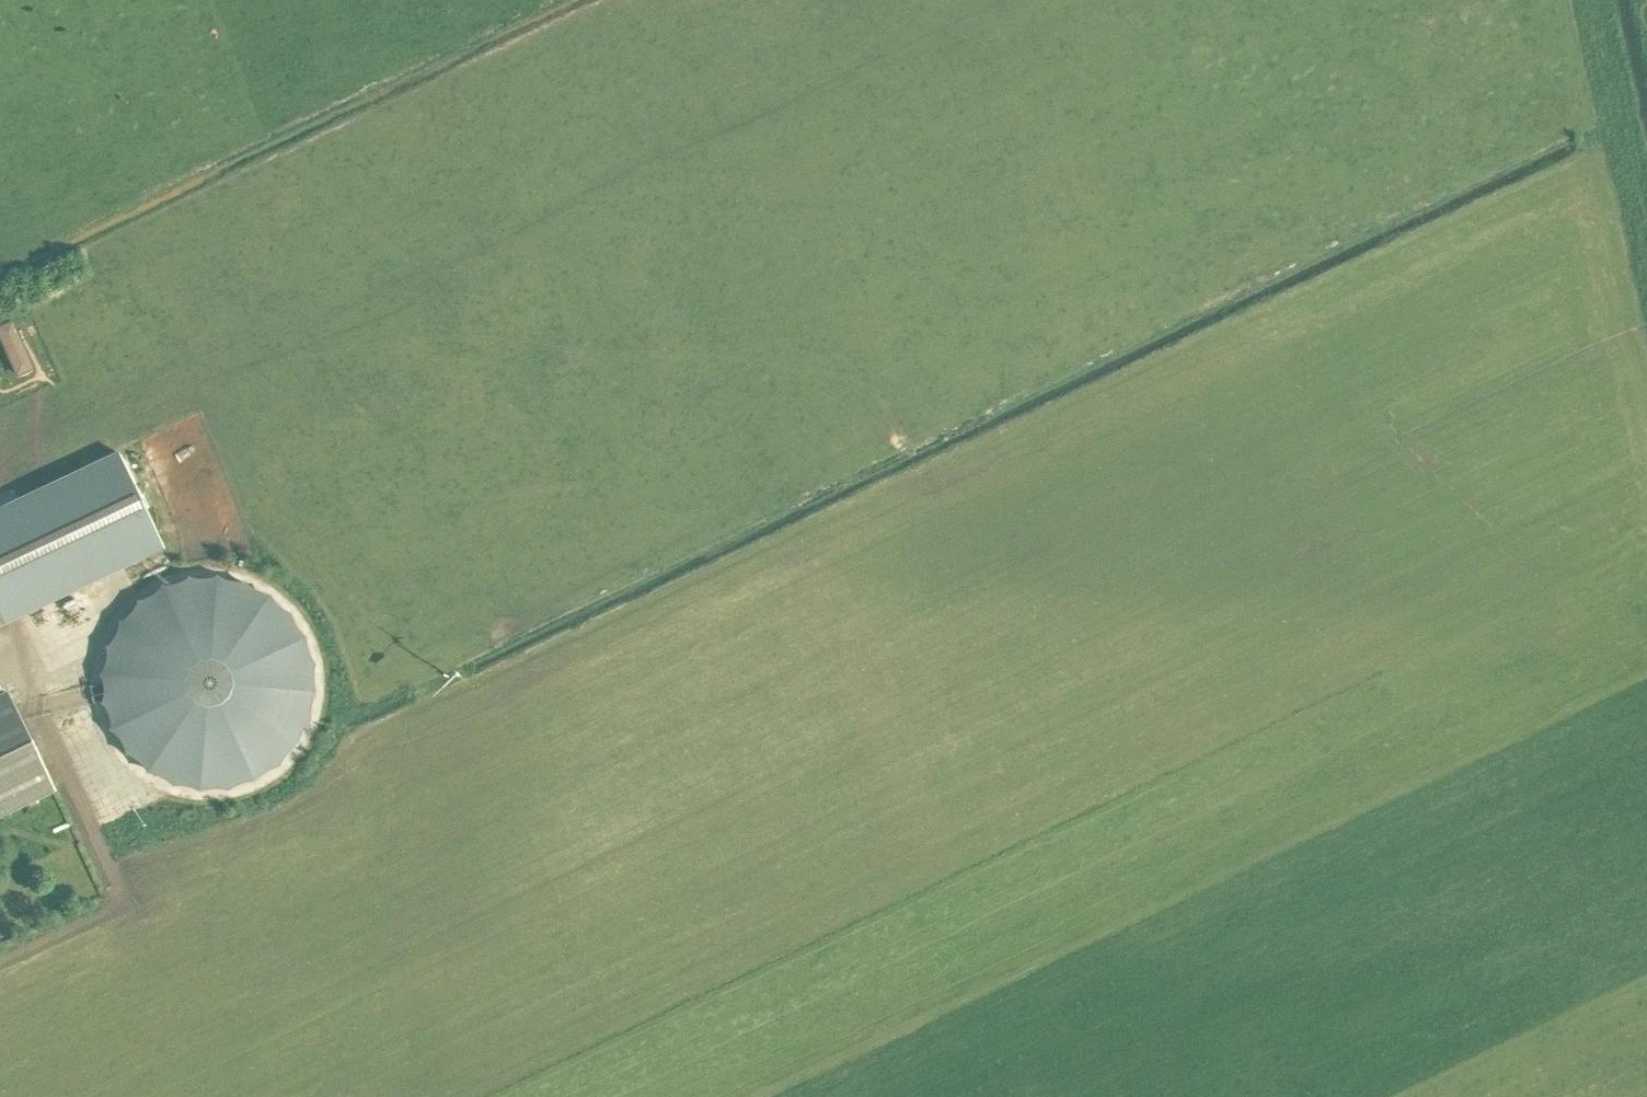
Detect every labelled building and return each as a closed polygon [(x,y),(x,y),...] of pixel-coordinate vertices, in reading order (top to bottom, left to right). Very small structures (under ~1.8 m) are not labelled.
[(117,453),(0,509),(0,614),(5,624),(163,549),(117,453)] [(116,664),(127,744),(158,768),(199,782),(201,784),(209,775),(229,772),(233,773),(242,762),(245,790),(252,781),(251,769),(263,767),(267,771),(298,766),(327,686),(323,656),(314,650),(302,652),(264,639),(258,657),(250,658),(245,664),(223,667),(207,654),(203,627),(210,619),(189,602),(150,607),(126,638),(116,664)] [(54,789),(9,694),(0,698),(0,815),(54,789)]
